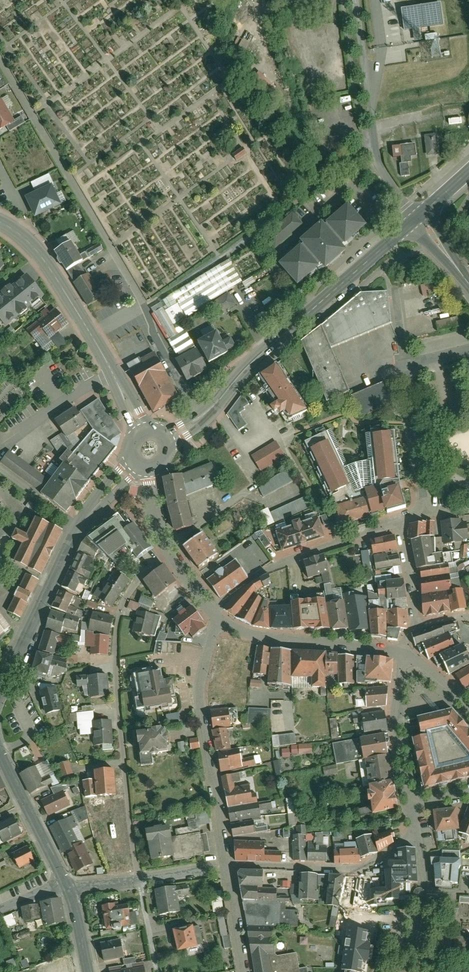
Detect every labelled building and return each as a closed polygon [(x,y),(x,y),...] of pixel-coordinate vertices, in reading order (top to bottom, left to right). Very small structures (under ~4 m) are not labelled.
[(442,5),(403,10),(406,32),(445,26),(442,5)] [(14,121),(3,100),(0,101),(0,129),(14,121)] [(437,134),(427,135),(429,154),(439,153),(437,134)] [(404,174),(411,173),(410,162),(413,162),(412,156),(418,155),(417,143),(395,146),(396,156),(402,155),(404,174)] [(238,161),(247,154),(243,149),(234,155),(238,161)] [(53,185),(28,196),(37,217),(63,205),(53,185)] [(306,244),(283,264),(300,284),(324,263),(328,267),(349,249),(345,245),(368,226),(350,205),(327,225),(324,222),(303,240),(306,244)] [(304,224),(295,214),(268,237),(278,247),(304,224)] [(73,243),(57,252),(68,270),(81,262),(84,260),(73,243)] [(182,357),(198,348),(182,320),(243,281),(229,260),(152,308),(182,357)] [(81,262),(68,270),(76,283),(89,276),(81,262)] [(89,276),(76,283),(89,305),(103,297),(90,275),(89,276)] [(432,285),(430,275),(419,278),(421,288),(432,285)] [(0,300),(0,319),(7,327),(44,296),(27,277),(0,300)] [(329,402),(352,391),(334,347),(394,322),(390,290),(362,292),(304,340),(329,402)] [(217,301),(223,311),(236,303),(229,293),(217,301)] [(55,310),(27,332),(33,339),(43,331),(49,338),(66,324),(55,310)] [(454,312),(435,316),(437,324),(456,320),(454,312)] [(219,333),(201,343),(211,363),(237,349),(232,338),(223,342),(219,333)] [(177,359),(188,380),(209,369),(198,348),(182,357),(177,359)] [(155,355),(130,368),(155,413),(180,399),(155,355)] [(270,384),(280,398),(272,404),(276,410),(280,407),(281,409),(283,411),(287,408),(291,415),(308,408),(277,363),(262,373),(270,384)] [(365,415),(399,399),(389,378),(355,394),(365,415)] [(123,432),(100,398),(82,409),(95,428),(116,444),(120,434),(123,432)] [(76,406),(57,419),(68,435),(87,423),(76,406)] [(238,430),(245,424),(233,407),(225,412),(238,430)] [(116,444),(95,428),(66,461),(52,480),(11,450),(2,461),(43,491),(68,510),(118,446),(116,444)] [(395,430),(367,433),(369,458),(350,464),(333,428),(306,441),(337,504),(343,523),(408,503),(402,484),(400,477),(395,430)] [(273,436),(251,450),(258,462),(281,448),(273,436)] [(175,527),(191,524),(185,492),(217,478),(210,463),(182,475),(166,478),(175,527)] [(286,469),(256,486),(263,497),(293,480),(286,469)] [(98,542),(119,564),(150,542),(126,507),(121,510),(119,506),(92,525),(86,530),(98,542)] [(276,526),(284,550),(323,537),(315,512),(306,515),(308,521),(300,524),(299,521),(292,523),(293,526),(287,528),(285,523),(276,526)] [(41,569),(63,526),(36,513),(28,530),(15,523),(11,533),(23,539),(15,556),(41,569)] [(443,520),(445,543),(464,541),(464,538),(468,537),(468,527),(468,520),(462,521),(462,518),(443,520)] [(420,522),(411,523),(410,537),(413,538),(436,535),(436,519),(420,519),(420,522)] [(197,529),(181,540),(195,561),(211,549),(197,529)] [(98,542),(86,530),(76,547),(92,554),(98,542)] [(396,533),(370,537),(373,554),(389,552),(399,551),(396,533)] [(263,548),(269,544),(262,534),(257,537),(263,548)] [(436,535),(413,538),(418,568),(421,568),(446,564),(444,551),(437,552),(436,535)] [(88,563),(92,554),(76,547),(68,564),(89,574),(93,565),(88,563)] [(393,566),(402,564),(401,554),(389,555),(389,552),(373,554),(375,568),(393,566)] [(326,553),(305,559),(311,579),(324,576),(325,583),(332,581),(326,553)] [(243,569),(232,554),(206,573),(217,588),(243,569)] [(158,595),(178,579),(166,563),(146,579),(158,595)] [(446,564),(421,568),(423,580),(452,575),(450,563),(446,564)] [(112,600),(128,573),(113,564),(101,583),(97,581),(92,588),(112,600)] [(393,566),(394,574),(403,572),(402,564),(393,566)] [(68,565),(60,582),(73,588),(78,576),(86,580),(89,574),(68,565)] [(6,605),(20,612),(39,573),(24,566),(6,605)] [(274,583),(270,573),(250,582),(224,609),(235,618),(257,594),(259,590),(274,583)] [(452,575),(423,580),(424,592),(454,589),(452,575)] [(397,599),(398,609),(409,609),(409,598),(406,578),(379,582),(382,599),(397,599)] [(59,585),(52,601),(73,609),(76,602),(70,600),(73,590),(59,585)] [(450,592),(455,610),(467,607),(463,589),(450,592)] [(427,615),(452,610),(450,590),(424,593),(425,612),(425,613),(426,614),(426,615),(427,615)] [(346,599),(350,628),(351,631),(372,629),(370,609),(368,595),(353,596),(353,592),(346,593),(346,599)] [(257,594),(235,618),(253,626),(265,599),(257,594)] [(293,605),(294,628),(333,628),(328,601),(327,598),(293,600),(293,605)] [(265,599),(253,626),(271,628),(271,606),(271,600),(265,599)] [(328,601),(333,628),(350,628),(346,599),(328,601)] [(137,610),(139,603),(129,600),(127,607),(137,610)] [(51,604),(45,623),(60,628),(62,620),(74,624),(78,613),(51,604)] [(173,619),(186,636),(191,632),(194,636),(207,626),(204,622),(206,620),(193,604),(173,619)] [(88,624),(108,629),(112,610),(92,605),(88,624)] [(271,606),(271,628),(294,628),(293,605),(271,606)] [(12,621),(0,606),(0,631),(12,621)] [(370,609),(372,629),(373,634),(389,636),(389,609),(370,609)] [(389,609),(389,636),(400,638),(402,627),(409,627),(409,609),(398,609),(389,609)] [(163,615),(139,610),(134,630),(156,635),(163,615)] [(414,633),(418,645),(419,645),(450,631),(462,628),(459,619),(443,623),(414,633)] [(44,624),(38,642),(51,647),(65,645),(69,632),(44,624)] [(107,631),(92,630),(91,648),(106,649),(107,631)] [(427,650),(430,658),(457,645),(450,631),(419,645),(422,652),(427,650)] [(450,673),(468,664),(468,651),(465,642),(435,657),(440,665),(445,663),(450,673)] [(270,673),(273,646),(257,644),(254,672),(270,673)] [(53,650),(37,645),(32,663),(63,672),(67,659),(52,655),(53,650)] [(293,676),(294,648),(273,646),(270,673),(269,681),(293,684),(293,676)] [(327,651),(294,648),(293,676),(314,676),(314,685),(327,686),(327,672),(327,651)] [(340,652),(327,651),(327,672),(340,673),(340,652)] [(355,654),(340,652),(340,673),(340,682),(356,682),(355,654)] [(393,681),(395,658),(358,654),(359,682),(367,683),(367,680),(380,681),(380,679),(393,681)] [(456,673),(467,688),(468,686),(468,666),(456,673)] [(108,690),(107,669),(88,670),(89,691),(108,690)] [(136,674),(141,706),(173,701),(172,695),(175,695),(173,678),(164,679),(163,675),(160,676),(159,670),(136,674)] [(259,687),(260,680),(249,679),(248,686),(259,687)] [(369,706),(388,704),(389,685),(356,688),(357,698),(368,698),(369,706)] [(57,687),(42,691),(47,713),(62,709),(57,687)] [(77,729),(93,728),(93,715),(92,706),(76,706),(77,729)] [(230,707),(212,709),(214,728),(233,725),(230,707)] [(454,707),(419,715),(423,734),(415,736),(426,785),(468,776),(468,724),(454,707)] [(247,722),(269,722),(269,708),(247,708),(247,722)] [(366,733),(389,729),(386,709),(355,714),(356,722),(364,721),(366,733)] [(111,714),(93,715),(93,728),(94,739),(112,738),(111,714)] [(229,726),(214,729),(218,751),(233,748),(229,726)] [(170,748),(167,727),(138,731),(141,752),(170,748)] [(391,754),(387,732),(334,742),(338,763),(361,759),(391,754)] [(295,733),(270,734),(271,745),(295,744),(295,733)] [(196,748),(196,739),(188,739),(188,748),(196,748)] [(311,743),(290,744),(290,748),(281,748),(281,757),(289,757),(289,754),(311,753),(311,743)] [(223,770),(257,764),(256,755),(243,758),(241,747),(219,752),(223,770)] [(47,754),(19,768),(30,789),(57,776),(47,754)] [(396,779),(391,754),(361,759),(365,785),(371,784),(396,779)] [(279,759),(272,761),(275,774),(282,773),(279,759)] [(59,762),(62,775),(71,773),(68,760),(59,762)] [(113,763),(94,765),(94,774),(96,790),(115,788),(113,763)] [(230,807),(259,802),(257,792),(253,792),(251,783),(236,786),(235,779),(241,777),(240,771),(223,774),(229,807),(230,807)] [(94,774),(81,775),(82,791),(96,790),(94,774)] [(396,779),(371,784),(372,790),(369,790),(371,800),(373,799),(374,805),(360,808),(362,815),(375,813),(401,808),(396,779)] [(40,794),(46,808),(67,799),(61,785),(40,794)] [(259,802),(230,807),(232,820),(263,815),(262,809),(274,807),(273,800),(259,802)] [(459,806),(435,809),(438,831),(444,830),(445,840),(455,838),(454,829),(461,828),(459,806)] [(460,831),(468,835),(468,807),(460,831)] [(48,821),(61,847),(64,846),(82,837),(85,835),(72,809),(48,821)] [(4,836),(21,827),(14,812),(0,819),(0,829),(4,836)] [(256,818),(232,821),(235,836),(258,832),(256,818)] [(148,828),(153,858),(175,854),(172,830),(171,824),(148,828)] [(294,833),(296,860),(308,859),(308,839),(306,840),(306,834),(309,833),(308,824),(298,825),(299,833),(294,833)] [(172,830),(175,854),(176,859),(206,854),(201,825),(172,830)] [(375,835),(380,851),(395,842),(394,837),(397,836),(395,829),(375,835)] [(317,832),(309,832),(309,860),(329,860),(329,845),(317,845),(317,832)] [(358,837),(363,855),(378,851),(374,834),(358,837)] [(64,846),(75,866),(93,857),(82,837),(64,846)] [(266,840),(235,840),(237,860),(283,860),(283,849),(266,849),(266,840)] [(13,847),(19,861),(33,854),(27,841),(13,847)] [(417,847),(399,848),(399,857),(385,858),(388,887),(372,889),(373,904),(411,900),(411,882),(420,882),(417,847)] [(336,854),(337,863),(362,861),(361,854),(360,854),(360,848),(341,848),(342,853),(336,854)] [(462,858),(434,857),(437,881),(459,882),(462,858)] [(242,885),(264,887),(264,869),(242,868),(240,871),(242,885)] [(331,874),(301,873),(301,899),(321,899),(321,890),(319,890),(319,884),(330,885),(331,874)] [(345,885),(345,874),(331,874),(330,885),(328,904),(334,905),(341,906),(343,885),(345,885)] [(181,883),(156,888),(160,915),(185,910),(181,883)] [(242,885),(244,899),(288,901),(291,901),(291,895),(279,895),(279,887),(264,887),(242,885)] [(213,912),(224,910),(220,889),(209,892),(213,912)] [(45,919),(62,916),(58,894),(41,896),(45,919)] [(288,901),(244,899),(249,924),(275,925),(299,926),(300,909),(287,909),(288,901)] [(37,900),(22,903),(25,915),(39,912),(37,900)] [(334,905),(331,926),(343,928),(336,971),(350,971),(354,953),(365,954),(365,956),(375,955),(373,936),(370,936),(371,927),(364,926),(363,932),(360,931),(363,909),(341,906),(334,905)] [(139,924),(135,906),(103,912),(106,930),(139,924)] [(447,920),(456,921),(457,907),(448,906),(447,920)] [(4,927),(14,925),(12,913),(1,916),(4,927)] [(229,946),(224,915),(217,916),(223,948),(229,946)] [(197,923),(176,927),(180,950),(201,947),(197,923)] [(309,966),(301,967),(298,951),(279,955),(277,953),(278,937),(275,937),(275,925),(249,924),(257,971),(310,971),(309,966)] [(454,936),(454,953),(465,953),(465,936),(454,936)] [(127,957),(124,938),(101,941),(104,960),(127,957)] [(74,958),(45,964),(47,971),(77,971),(74,958)] [(129,966),(130,971),(149,971),(147,963),(129,966)]
